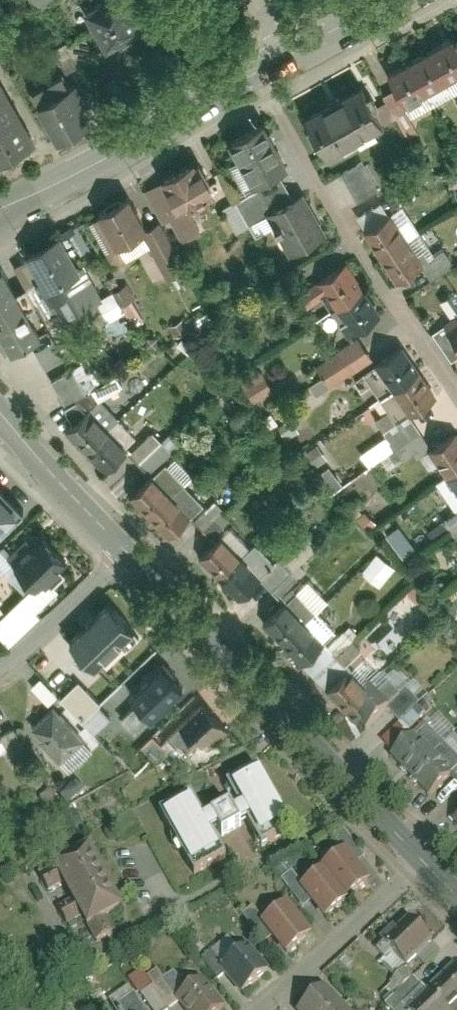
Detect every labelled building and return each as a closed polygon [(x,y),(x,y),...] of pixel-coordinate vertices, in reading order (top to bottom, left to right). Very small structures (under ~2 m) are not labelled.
[(134,0),(92,0),(84,4),(106,43),(146,20),(134,0)] [(436,47),(456,86),(456,35),(436,47)] [(456,86),(436,47),(411,61),(432,99),(456,86)] [(432,99),(411,61),(386,75),(407,113),(432,99)] [(18,106),(0,72),(0,115),(18,106)] [(95,114),(76,79),(39,99),(58,135),(95,114)] [(361,86),(304,117),(324,155),(381,125),(361,86)] [(36,140),(18,106),(0,115),(0,158),(36,140)] [(254,128),(224,144),(246,186),(276,170),(254,128)] [(352,200),(377,190),(364,158),(339,168),(352,200)] [(211,198),(196,169),(160,188),(175,217),(211,198)] [(316,237),(293,195),(265,211),(287,252),(316,237)] [(125,201),(95,216),(116,260),(146,245),(125,201)] [(407,241),(393,220),(372,233),(386,255),(407,241)] [(421,263),(407,241),(386,255),(400,277),(421,263)] [(47,242),(21,255),(39,290),(65,277),(47,242)] [(420,254),(426,273),(449,266),(444,248),(420,254)] [(358,289),(340,265),(317,281),(334,306),(358,289)] [(0,272),(0,335),(8,349),(34,335),(0,272)] [(375,313),(358,289),(334,306),(351,330),(375,313)] [(370,360),(358,339),(324,360),(336,381),(370,360)] [(415,376),(398,354),(378,369),(394,391),(415,376)] [(69,369),(82,388),(92,382),(78,363),(69,369)] [(257,370),(237,383),(249,401),(269,388),(257,370)] [(431,398),(415,376),(394,391),(410,413),(431,398)] [(88,415),(69,431),(87,452),(106,435),(88,415)] [(144,471),(167,448),(148,429),(125,452),(144,471)] [(451,434),(428,451),(444,473),(456,464),(456,443),(451,434)] [(106,435),(87,452),(105,473),(124,456),(106,435)] [(444,473),(456,491),(456,464),(444,473)] [(155,476),(132,496),(149,516),(172,496),(155,476)] [(0,486),(0,525),(20,507),(0,486)] [(172,496),(149,516),(167,536),(190,516),(172,496)] [(196,515),(211,531),(226,518),(211,501),(196,515)] [(399,557),(413,548),(398,524),(385,532),(399,557)] [(67,557),(42,532),(13,561),(38,587),(67,557)] [(220,539),(199,561),(218,580),(240,558),(220,539)] [(375,551),(359,570),(377,586),(394,567),(375,551)] [(240,558),(218,580),(238,599),(259,577),(240,558)] [(281,602),(261,622),(281,643),(301,623),(281,602)] [(130,628),(106,603),(81,628),(105,653),(130,628)] [(301,623),(281,643),(301,663),(321,643),(301,623)] [(184,689),(160,664),(132,690),(156,716),(184,689)] [(350,672),(329,691),(348,711),(368,692),(350,672)] [(37,677),(29,685),(46,702),(54,694),(37,677)] [(93,735),(111,716),(73,679),(55,698),(93,735)] [(368,692),(348,711),(367,731),(387,712),(368,692)] [(224,727),(199,702),(167,735),(192,759),(224,727)] [(55,703),(32,724),(61,757),(84,736),(55,703)] [(134,749),(153,768),(168,752),(149,733),(134,749)] [(408,735),(390,754),(409,773),(428,754),(408,735)] [(428,754),(409,773),(429,792),(448,773),(428,754)] [(191,797),(162,812),(195,875),(227,858),(214,833),(220,830),(222,835),(250,820),(261,840),(287,827),(257,770),(228,785),(239,807),(234,810),(231,804),(202,819),(191,797)] [(77,781),(57,795),(63,803),(83,789),(77,781)] [(125,910),(91,841),(56,859),(60,867),(41,877),(49,893),(66,885),(74,901),(58,909),(66,925),(84,916),(89,928),(125,910)] [(368,879),(345,849),(322,866),(324,869),(302,886),(326,918),(350,900),(346,895),(368,879)] [(311,934),(289,903),(262,922),(285,953),(311,934)] [(409,966),(434,942),(411,918),(386,941),(409,966)] [(242,992),(270,971),(249,944),(221,966),(242,992)] [(453,966),(405,1009),(456,1009),(456,970),(453,966)] [(202,979),(177,998),(186,1009),(223,1009),(225,1009),(202,979)] [(298,1009),(347,1009),(325,986),(298,1009)] [(135,994),(115,1008),(116,1009),(146,1009),(135,994)]
